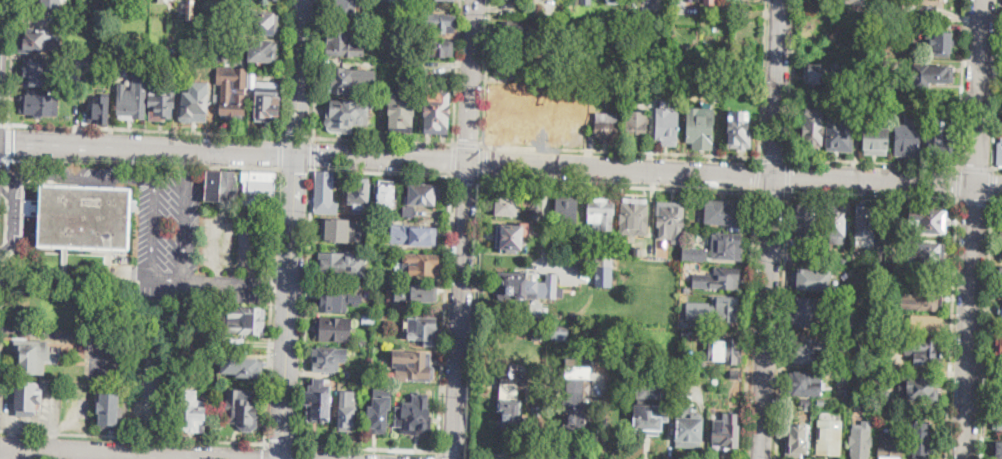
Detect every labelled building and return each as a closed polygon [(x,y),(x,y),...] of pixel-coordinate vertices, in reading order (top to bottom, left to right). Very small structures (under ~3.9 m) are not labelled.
[(42,8),(42,0),(62,0),(61,9),(42,8)] [(195,0),(195,21),(187,20),(188,0),(195,0)] [(239,9),(239,0),(251,0),(251,9),(239,9)] [(336,15),(359,15),(360,0),(336,0),(336,15)] [(364,1),(363,22),(351,21),(351,0),(364,1)] [(513,2),(520,0),(527,0),(528,4),(515,8),(513,2)] [(678,13),(700,12),(700,0),(678,0),(678,13)] [(906,1),(906,4),(917,4),(917,21),(898,21),(898,15),(903,15),(903,1),(906,1)] [(748,19),(737,19),(737,6),(748,6),(748,19)] [(935,21),(918,21),(919,7),(936,7),(935,21)] [(276,11),(275,14),(279,14),(279,32),(275,32),(275,34),(250,33),(250,31),(243,30),(243,17),(250,17),(250,10),(276,11)] [(451,14),(451,15),(456,15),(456,32),(447,32),(447,34),(417,34),(417,21),(422,21),(422,14),(451,14)] [(529,23),(528,37),(514,37),(514,44),(501,44),(501,37),(497,36),(497,28),(501,28),(501,22),(529,23)] [(62,40),(61,52),(33,51),(33,53),(20,52),(21,28),(33,28),(33,34),(60,35),(60,40),(62,40)] [(360,33),(360,37),(362,37),(362,41),(363,41),(362,45),(365,45),(365,55),(353,55),(353,58),(345,58),(345,56),(327,55),(327,44),(332,44),(332,41),(328,41),(328,35),(332,35),(332,30),(352,31),(352,33),(360,33)] [(952,31),(952,57),(934,56),(934,53),(926,53),(926,30),(952,31)] [(274,63),(253,62),(253,50),(244,50),(244,40),(274,41),(274,51),(275,51),(274,63)] [(455,41),(454,57),(421,56),(421,40),(455,41)] [(516,50),(515,57),(525,58),(525,61),(527,61),(526,75),(499,74),(499,72),(495,71),(496,54),(499,54),(500,49),(516,50)] [(124,55),(123,67),(111,67),(112,55),(124,55)] [(60,60),(58,83),(51,83),(51,85),(48,85),(48,87),(31,86),(31,77),(24,77),(25,67),(29,67),(30,61),(31,61),(31,58),(60,60)] [(684,63),(683,79),(675,79),(675,63),(684,63)] [(845,67),(844,81),(840,81),(840,83),(815,82),(815,86),(807,86),(807,65),(845,67)] [(953,81),(930,81),(930,89),(913,89),(914,65),(954,65),(953,81)] [(246,67),(245,115),(219,114),(219,102),(221,102),(222,85),(217,84),(217,66),(246,67)] [(376,69),(376,87),(357,86),(357,93),(329,94),(329,85),(327,85),(327,75),(328,75),(328,69),(332,69),(332,68),(376,69)] [(255,88),(247,88),(247,74),(255,74),(255,88)] [(863,82),(863,89),(847,89),(847,81),(863,82)] [(148,83),(146,119),(136,118),(136,119),(119,119),(120,115),(118,114),(119,90),(135,91),(136,82),(148,83)] [(282,97),(281,116),(279,116),(279,121),(257,120),(259,82),(279,83),(278,97),(282,97)] [(209,83),(207,121),(193,121),(191,122),(186,122),(181,120),(181,106),(182,106),(183,92),(199,93),(199,83),(209,83)] [(176,87),(176,107),(173,107),(173,119),(166,118),(166,121),(150,121),(150,96),(168,96),(168,87),(176,87)] [(414,91),(413,132),(390,131),(390,115),(389,115),(391,92),(403,93),(403,90),(414,91)] [(450,92),(449,134),(425,133),(426,117),(424,117),(425,106),(426,106),(426,93),(435,94),(435,92),(450,92)] [(60,96),(59,116),(26,114),(27,94),(60,96)] [(110,96),(109,123),(88,122),(89,111),(94,111),(94,96),(110,96)] [(374,102),(374,110),(370,110),(370,125),(352,125),(352,134),(342,133),(342,131),(332,131),(328,127),(328,119),(332,119),(332,100),(374,102)] [(680,112),(678,146),(663,145),(663,140),(656,139),(658,108),(671,108),(670,112),(680,112)] [(715,124),(714,124),(712,151),(692,150),(692,143),(687,142),(689,108),(702,109),(702,111),(715,112),(715,124)] [(823,108),(822,113),(823,113),(823,125),(824,125),(824,136),(823,136),(822,149),(813,148),(813,150),(806,150),(806,145),(804,145),(804,136),(802,136),(803,125),(804,125),(805,113),(806,113),(807,108),(823,108)] [(647,112),(646,139),(644,139),(644,144),(630,143),(630,138),(626,138),(627,111),(647,112)] [(748,121),(748,130),(752,131),(752,148),(747,148),(747,150),(738,149),(738,148),(730,148),(730,143),(729,143),(729,132),(728,132),(729,121),(733,121),(733,111),(745,112),(745,120),(748,121)] [(619,114),(618,138),(612,138),(612,143),(600,143),(601,138),(595,137),(596,113),(619,114)] [(920,116),(920,156),(894,156),(894,125),(908,125),(908,116),(920,116)] [(851,118),(851,128),(853,128),(853,137),(854,137),(853,152),(827,151),(828,146),(826,146),(827,121),(829,121),(829,118),(841,119),(841,118),(851,118)] [(944,132),(954,133),(954,155),(928,154),(928,145),(926,144),(926,132),(931,132),(931,119),(942,119),(942,120),(945,120),(944,132)] [(879,124),(879,128),(888,129),(887,155),(866,154),(866,149),(863,149),(864,127),(871,128),(871,123),(879,124)] [(240,188),(239,202),(206,200),(207,171),(236,172),(236,187),(240,188)] [(277,173),(275,206),(243,204),(243,182),(242,182),(242,172),(277,173)] [(340,203),(339,213),(314,212),(316,172),(333,173),(332,203),(340,203)] [(398,199),(397,209),(389,209),(388,213),(378,212),(380,180),(395,181),(394,199),(398,199)] [(371,183),(370,205),(365,204),(365,213),(353,212),(353,204),(349,203),(349,192),(352,192),(352,182),(371,183)] [(136,262),(120,261),(121,250),(36,246),(38,184),(132,188),(130,250),(136,250),(136,262)] [(441,187),(440,200),(436,200),(436,206),(409,205),(409,184),(436,185),(436,187),(441,187)] [(567,225),(551,225),(551,210),(554,210),(554,196),(576,196),(576,221),(567,221),(567,225)] [(518,198),(517,216),(496,215),(496,197),(518,198)] [(613,199),(613,203),(614,203),(613,230),(594,229),(595,223),(588,222),(589,202),(592,202),(592,197),(613,199)] [(647,199),(647,204),(649,204),(647,235),(642,235),(642,239),(622,238),(622,234),(620,234),(622,203),(624,203),(624,198),(647,199)] [(743,224),(739,224),(739,226),(704,224),(706,200),(744,202),(743,224)] [(685,217),(685,228),(683,228),(682,244),(672,243),(672,237),(670,237),(669,239),(659,239),(660,227),(657,227),(658,201),(683,202),(683,207),(684,207),(684,217),(685,217)] [(539,222),(527,216),(533,205),(544,211),(539,222)] [(845,206),(844,244),(831,244),(831,236),(826,235),(827,205),(845,206)] [(415,217),(403,217),(403,206),(415,206),(415,217)] [(815,206),(814,235),(795,235),(796,206),(815,206)] [(856,237),(856,207),(875,207),(875,237),(856,237)] [(946,232),(942,232),(942,234),(916,233),(917,224),(910,224),(911,219),(909,219),(910,208),(947,211),(946,232)] [(354,220),(353,242),(322,240),(323,220),(328,220),(328,218),(354,220)] [(529,236),(522,235),(522,249),(517,249),(516,253),(500,253),(500,247),(497,247),(498,225),(521,225),(521,223),(529,223),(529,236)] [(436,245),(392,243),(393,225),(409,225),(409,228),(437,229),(436,245)] [(741,260),(716,259),(716,258),(712,257),(712,234),(742,234),(741,260)] [(945,266),(940,266),(940,267),(919,266),(919,258),(908,257),(909,243),(945,244),(945,266)] [(640,247),(640,255),(632,254),(632,246),(640,247)] [(708,261),(683,260),(683,249),(708,250),(708,261)] [(367,254),(366,278),(319,276),(320,252),(367,254)] [(440,277),(403,275),(404,254),(440,255),(439,263),(441,263),(440,277)] [(612,287),(596,287),(596,258),(612,258),(612,287)] [(740,269),(739,289),(693,288),(694,279),(711,280),(711,275),(715,275),(715,268),(740,269)] [(829,290),(794,289),(795,270),(830,271),(829,290)] [(393,272),(393,280),(380,279),(380,271),(393,272)] [(556,284),(556,298),(537,298),(499,298),(500,272),(535,273),(535,281),(538,281),(538,283),(556,284)] [(944,287),(943,309),(939,309),(939,311),(901,309),(902,294),(914,295),(915,282),(920,282),(919,286),(944,287)] [(439,287),(438,301),(434,301),(434,302),(395,301),(396,285),(439,287)] [(350,294),(357,295),(357,292),(363,292),(362,303),(360,302),(360,307),(354,307),(354,303),(350,302),(350,304),(347,303),(347,313),(315,311),(315,300),(317,301),(318,288),(344,289),(344,292),(350,292),(350,294)] [(710,317),(711,297),(697,296),(697,301),(687,300),(686,316),(710,317)] [(739,298),(738,321),(685,319),(686,309),(708,310),(708,307),(713,307),(713,297),(739,298)] [(826,298),(825,327),(795,326),(795,324),(792,324),(792,316),(790,316),(790,308),(792,308),(793,300),(797,300),(797,297),(826,298)] [(266,310),(265,335),(228,333),(229,322),(240,323),(241,319),(229,318),(230,307),(264,309),(264,310),(266,310)] [(375,316),(374,324),(362,323),(362,315),(375,316)] [(942,327),(938,326),(937,334),(931,333),(931,336),(925,335),(925,333),(911,332),(912,315),(938,316),(938,318),(943,319),(942,327)] [(201,317),(201,328),(186,328),(187,316),(201,317)] [(439,327),(438,345),(424,344),(424,339),(405,338),(406,316),(437,318),(437,327),(439,327)] [(353,318),(352,342),(321,342),(321,317),(353,318)] [(569,324),(569,335),(568,335),(568,339),(552,338),(552,335),(551,335),(551,323),(569,324)] [(607,325),(607,339),(594,339),(594,325),(607,325)] [(632,342),(622,342),(621,332),(632,332),(632,342)] [(841,342),(840,352),(821,351),(820,363),(790,361),(792,335),(819,337),(818,341),(841,342)] [(874,338),(872,362),(858,361),(860,337),(874,338)] [(738,339),(738,341),(743,341),(742,362),(739,362),(738,365),(727,364),(727,362),(725,362),(725,358),(711,358),(711,361),(707,361),(708,339),(714,340),(714,342),(726,342),(726,340),(728,341),(728,339),(738,339)] [(940,364),(936,364),(936,365),(915,365),(915,355),(905,354),(906,339),(937,340),(937,342),(941,342),(940,364)] [(51,360),(46,359),(46,374),(22,373),(23,364),(16,364),(17,350),(15,350),(15,344),(15,340),(49,341),(49,345),(52,346),(51,360)] [(344,349),(344,360),(335,360),(335,372),(314,372),(315,349),(344,349)] [(431,365),(435,369),(435,377),(430,381),(409,380),(409,382),(396,382),(396,371),(408,371),(408,368),(414,368),(415,363),(394,362),(394,350),(427,352),(427,353),(432,353),(431,365)] [(261,367),(260,378),(238,376),(238,373),(223,372),(224,355),(239,356),(239,358),(260,359),(259,367),(261,367)] [(741,369),(740,378),(731,377),(731,369),(741,369)] [(872,387),(859,386),(860,369),(873,370),(872,387)] [(690,371),(690,379),(681,379),(681,370),(690,371)] [(813,372),(813,373),(823,374),(822,396),(793,395),(793,393),(789,393),(790,373),(794,373),(794,371),(813,372)] [(518,401),(521,401),(520,424),(505,423),(505,425),(499,425),(501,374),(519,374),(518,401)] [(586,395),(583,395),(583,403),(591,404),(590,432),(564,430),(567,377),(584,378),(584,386),(586,386),(586,395)] [(937,400),(939,378),(908,377),(907,398),(937,400)] [(42,380),(41,403),(34,402),(34,415),(16,414),(16,409),(14,409),(15,380),(42,380)] [(902,402),(884,402),(885,384),(903,385),(902,402)] [(662,386),(661,405),(663,405),(663,413),(669,414),(668,421),(665,421),(665,429),(660,429),(659,436),(636,435),(636,429),(634,429),(635,404),(637,404),(638,385),(662,386)] [(329,387),(327,423),(309,422),(309,404),(305,404),(306,392),(312,392),(313,386),(329,387)] [(206,401),(204,432),(180,431),(182,390),(197,391),(197,401),(206,401)] [(259,427),(254,432),(244,431),(237,423),(228,422),(229,390),(255,391),(254,396),(256,396),(255,405),(257,406),(257,416),(260,416),(259,427)] [(355,427),(338,426),(340,391),(357,391),(355,427)] [(119,394),(119,406),(122,406),(122,419),(117,419),(117,430),(100,430),(100,413),(97,413),(97,402),(100,402),(100,393),(119,394)] [(428,411),(429,411),(429,416),(433,416),(432,429),(427,434),(423,434),(423,435),(412,435),(412,433),(402,433),(402,427),(396,427),(397,408),(402,408),(402,402),(413,403),(414,395),(429,396),(428,411)] [(392,397),(391,409),(388,409),(387,434),(372,433),(372,428),(370,428),(370,419),(367,418),(368,406),(373,406),(373,396),(392,397)] [(878,400),(878,412),(865,411),(866,399),(878,400)] [(702,416),(700,448),(676,447),(678,404),(693,405),(692,416),(702,416)] [(998,412),(1001,412),(1001,430),(997,430),(997,429),(994,429),(994,414),(998,414),(998,412)] [(738,414),(737,447),(731,447),(731,450),(712,450),(713,420),(723,420),(724,413),(738,414)] [(841,456),(817,455),(819,420),(842,421),(841,456)] [(934,435),(934,458),(912,458),(913,422),(929,422),(928,434),(934,435)] [(808,454),(803,454),(803,458),(786,458),(787,441),(790,441),(791,424),(810,425),(808,454)] [(870,457),(870,458),(852,458),(852,456),(850,456),(852,428),(872,429),(872,436),(873,437),(872,447),(871,447),(871,457),(870,457)] [(901,458),(880,458),(881,432),(903,433),(902,458),(901,458)] [(994,440),(994,458),(1001,458),(1001,440),(994,440)]
